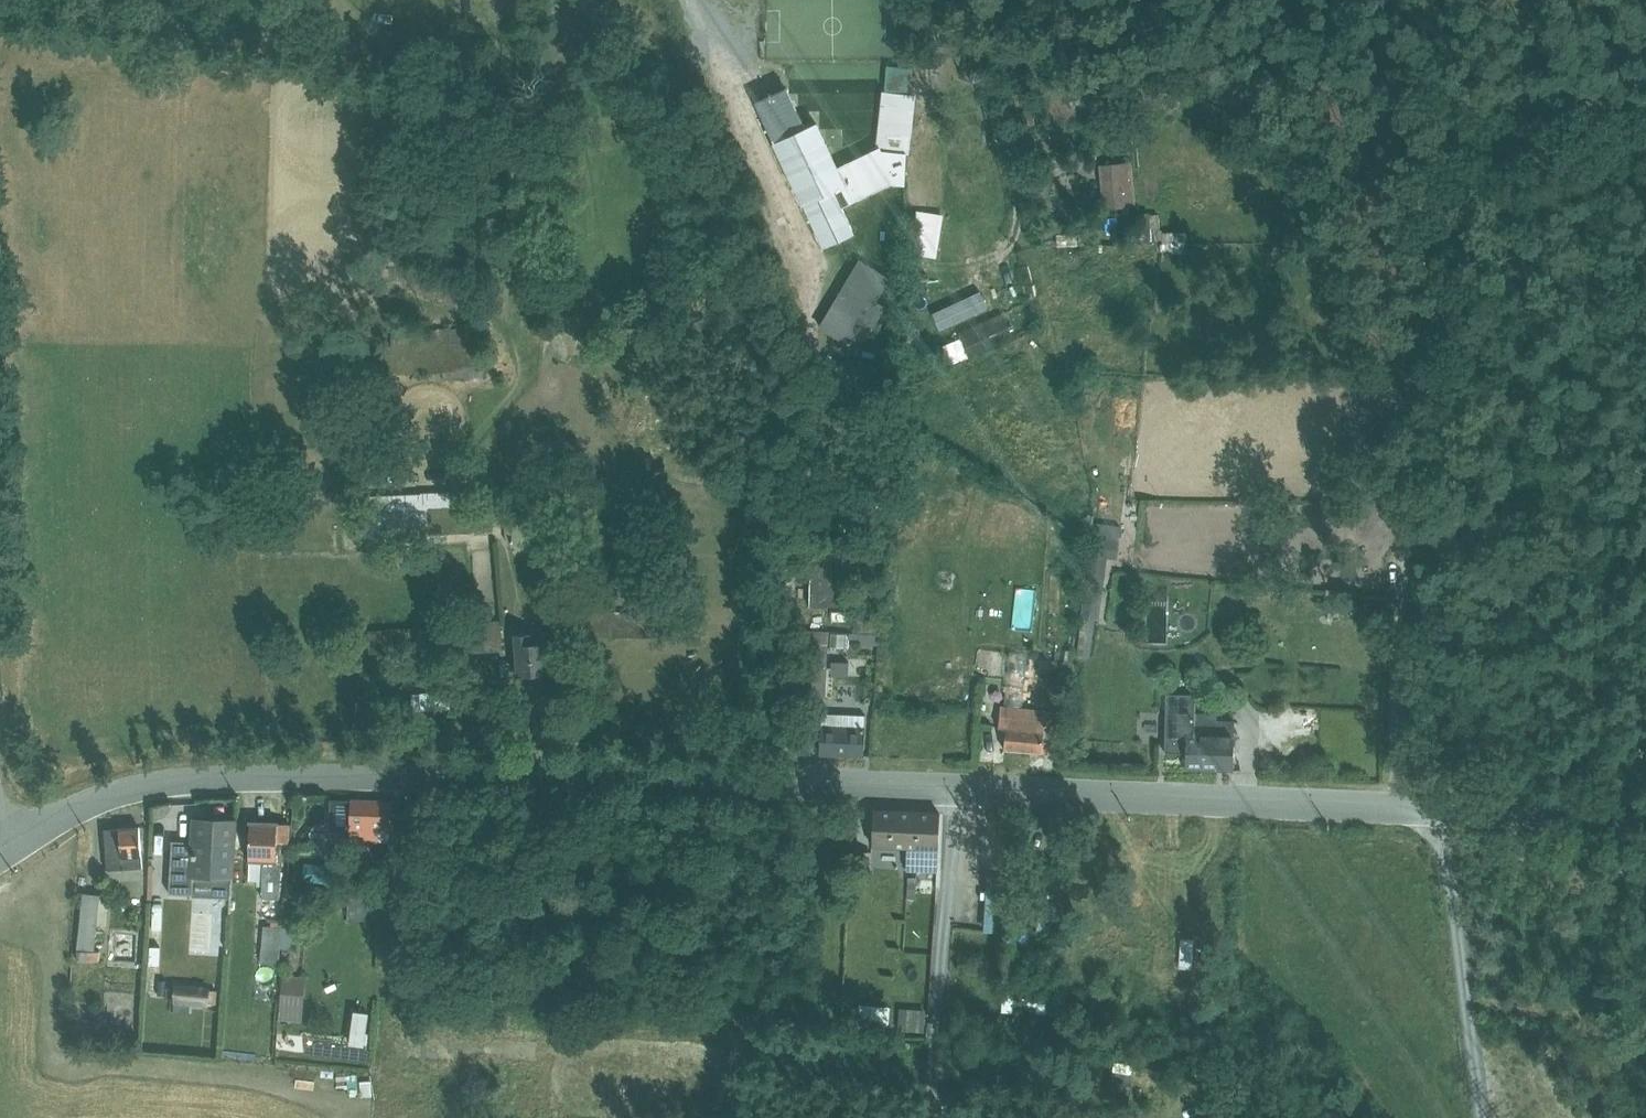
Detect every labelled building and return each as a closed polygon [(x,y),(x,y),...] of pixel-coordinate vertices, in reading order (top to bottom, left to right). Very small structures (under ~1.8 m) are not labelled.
[(856,194),(901,171),(893,155),(908,148),(914,99),(912,99),(915,0),(894,0),(881,150),(850,165),(857,178),(850,182),(856,194)] [(786,89),(756,103),(774,142),(769,145),(782,172),(829,150),(817,124),(806,130),(786,89)] [(834,149),(829,150),(782,172),(799,211),(851,188),(834,149)] [(1133,163),(1100,166),(1105,209),(1107,208),(1137,208),(1133,163)] [(1150,206),(1139,207),(1139,217),(1128,217),(1130,246),(1152,245),(1152,235),(1161,235),(1161,233),(1160,215),(1151,215),(1150,206)] [(916,211),(909,255),(935,259),(942,215),(916,211)] [(1119,237),(1117,217),(1105,219),(1107,238),(1119,237)] [(1184,231),(1161,233),(1161,235),(1163,252),(1186,252),(1184,231)] [(878,301),(892,279),(860,260),(819,327),(850,346),(865,323),(875,329),(888,308),(878,301)] [(792,313),(802,309),(791,286),(782,290),(792,313)] [(929,312),(935,331),(986,314),(980,294),(929,312)] [(950,365),(1012,337),(1004,321),(995,325),(992,319),(959,334),(961,339),(942,348),(950,365)] [(920,329),(903,328),(902,352),(919,352),(920,329)] [(378,347),(379,375),(443,372),(444,382),(485,380),(483,342),(466,342),(464,329),(392,334),(392,346),(378,347)] [(493,533),(492,493),(357,497),(358,534),(493,533)] [(812,513),(810,607),(842,607),(843,575),(853,575),(854,563),(843,563),(843,542),(861,543),(861,514),(812,513)] [(1094,524),(1077,656),(1090,658),(1095,621),(1100,621),(1107,559),(1117,560),(1121,527),(1094,524)] [(512,531),(513,551),(531,550),(530,530),(512,531)] [(1013,589),(1011,629),(1031,630),(1033,590),(1013,589)] [(574,611),(573,636),(673,638),(673,612),(574,611)] [(853,611),(853,633),(878,632),(877,611),(857,611),(853,611)] [(500,623),(368,631),(370,654),(474,648),(473,650),(475,650),(475,653),(502,651),(500,623)] [(804,631),(798,696),(825,699),(831,633),(804,631)] [(533,643),(532,633),(516,635),(518,677),(533,676),(535,678),(542,678),(545,675),(549,674),(546,642),(533,643)] [(829,658),(828,677),(846,678),(847,659),(829,658)] [(1005,751),(1058,755),(1070,664),(1052,661),(1045,710),(1001,706),(999,728),(1007,729),(1005,751)] [(837,687),(833,700),(850,704),(854,692),(837,687)] [(1186,770),(1233,771),(1234,720),(1195,719),(1196,695),(1167,695),(1165,753),(1187,754),(1186,770)] [(820,755),(864,756),(865,728),(849,728),(849,721),(836,720),(836,727),(821,726),(821,736),(814,736),(814,746),(820,746),(820,755)] [(363,843),(390,844),(391,802),(351,801),(351,802),(334,801),(332,831),(350,832),(349,845),(363,845),(363,843)] [(906,871),(938,873),(940,815),(875,812),(873,848),(907,849),(906,871)] [(263,900),(280,900),(282,844),(290,844),(291,822),(278,821),(278,824),(251,823),(249,882),(258,882),(257,888),(264,888),(263,900)] [(192,898),(231,898),(236,823),(196,822),(195,843),(172,842),(171,895),(192,896),(192,898)] [(123,897),(143,895),(139,828),(105,831),(109,884),(122,883),(123,897)] [(999,935),(1003,876),(991,875),(990,887),(986,887),(983,934),(999,935)] [(349,897),(348,922),(385,922),(387,886),(363,885),(362,897),(349,897)] [(1008,906),(1035,908),(1036,886),(1010,885),(1008,906)] [(109,896),(83,893),(77,961),(99,962),(100,952),(95,952),(97,925),(106,926),(109,896)] [(1039,911),(1037,934),(1060,935),(1060,913),(1039,911)] [(283,928),(263,926),(260,963),(280,965),(281,949),(283,928)] [(297,929),(283,928),(281,949),(296,950),(297,929)] [(1181,940),(1179,969),(1193,969),(1194,941),(1181,940)] [(1017,980),(1004,979),(1002,1012),(1052,1015),(1053,1002),(1016,1000),(1017,980)] [(303,984),(282,983),(281,1006),(301,1007),(303,984)] [(211,987),(173,984),(171,1013),(190,1015),(191,1007),(209,1008),(211,987)] [(890,1008),(859,1006),(857,1028),(888,1031),(890,1008)] [(925,1011),(899,1009),(897,1031),(925,1033),(925,1011)] [(369,1014),(354,1012),(350,1045),(365,1048),(369,1014)]
